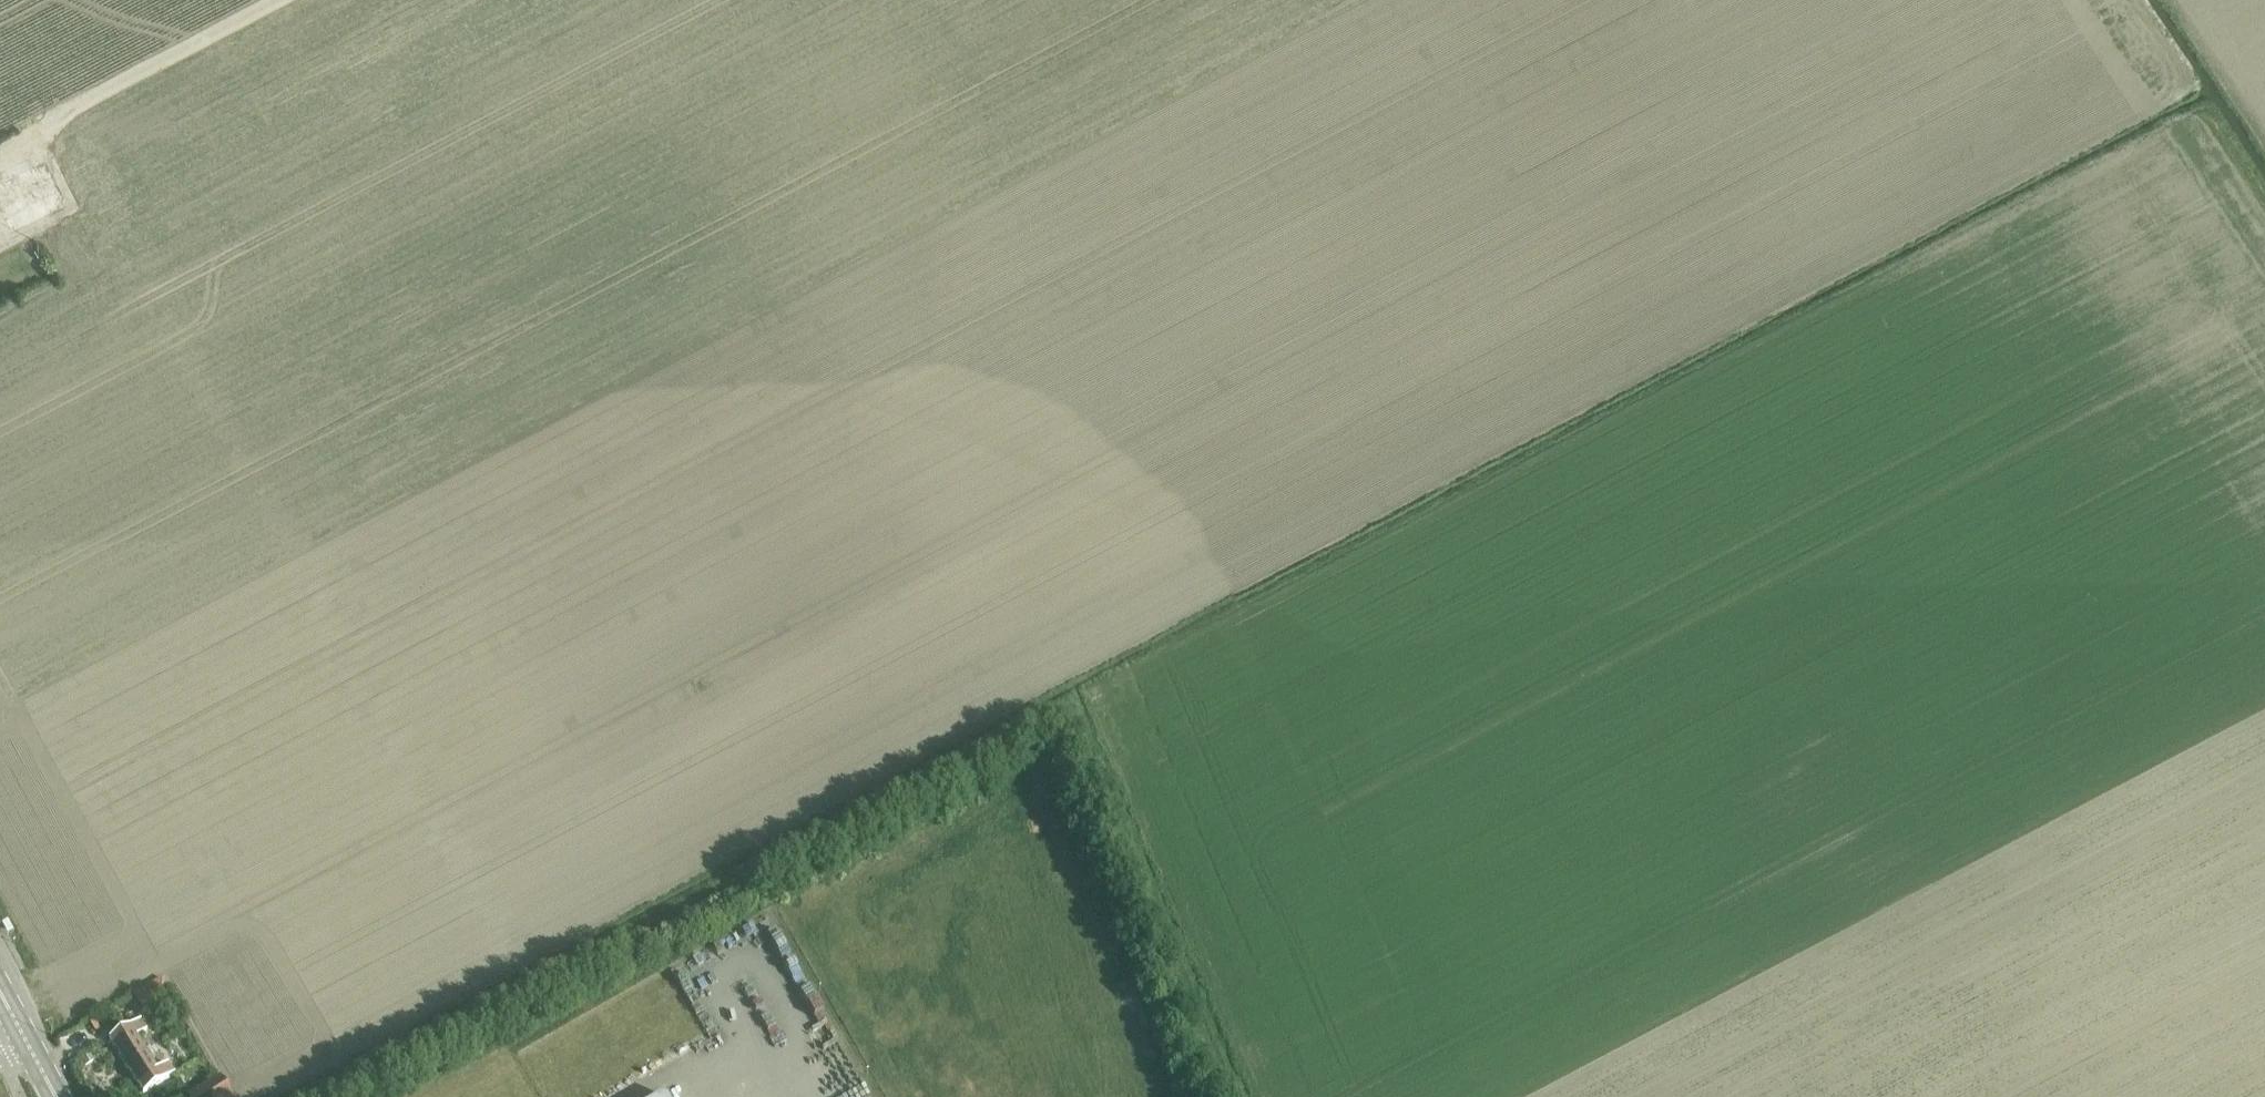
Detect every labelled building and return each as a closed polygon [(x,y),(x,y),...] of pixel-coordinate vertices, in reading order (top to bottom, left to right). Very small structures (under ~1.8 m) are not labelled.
[(752,908),(760,930),(786,920),(778,899),(752,908)] [(722,950),(719,944),(740,932),(733,921),(692,946),(703,963),(716,955),(715,954),(722,950)] [(800,966),(806,979),(820,973),(814,960),(800,966)] [(137,1002),(145,1016),(168,1003),(160,990),(137,1002)] [(816,1005),(819,1019),(837,1015),(834,1001),(816,1005)] [(125,1066),(145,1054),(135,1038),(146,1031),(140,1021),(109,1040),(125,1066)] [(145,1054),(125,1066),(143,1094),(173,1075),(167,1065),(156,1072),(145,1054)] [(575,1096),(658,1096),(675,1089),(660,1058),(575,1096)] [(189,1096),(231,1096),(219,1078),(189,1096)] [(1172,1092),(1174,1096),(1191,1096),(1186,1086),(1172,1092)]
